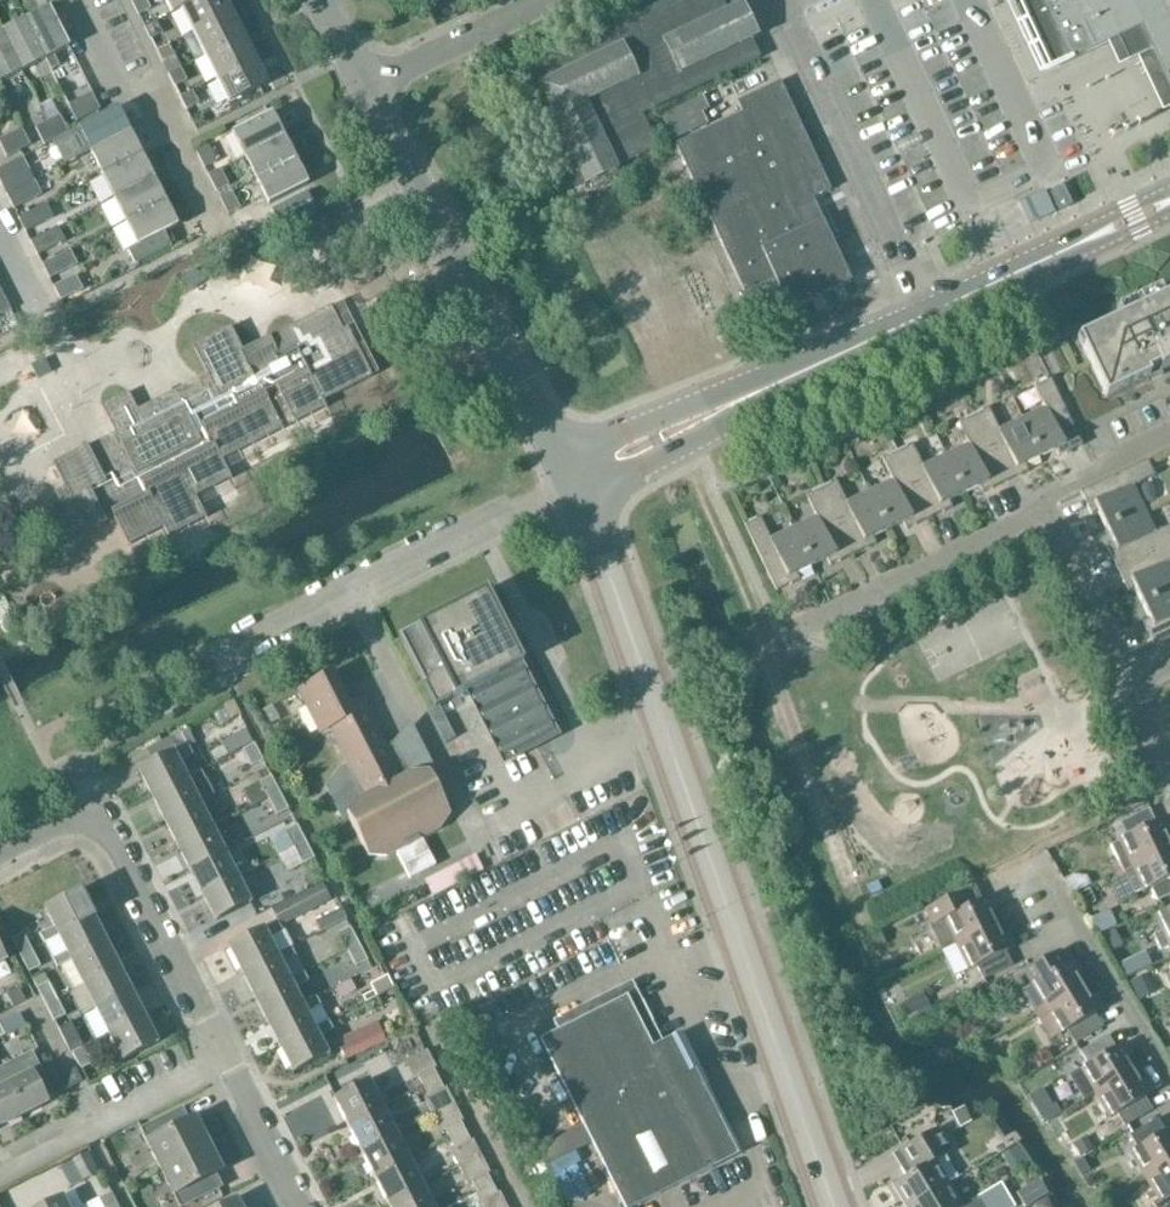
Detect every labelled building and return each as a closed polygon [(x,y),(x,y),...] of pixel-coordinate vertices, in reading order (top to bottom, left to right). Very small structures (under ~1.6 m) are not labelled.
[(132,4),(138,17),(150,10),(145,0),(140,0),(132,4)] [(171,15),(181,10),(180,10),(200,0),(164,0),(171,15)] [(181,10),(193,34),(232,14),(225,0),(200,0),(180,10),(181,10)] [(511,77),(551,158),(561,180),(579,171),(586,186),(619,171),(618,167),(656,150),(641,115),(657,107),(759,59),(750,41),(759,37),(743,4),(726,12),(720,0),(672,0),(511,77)] [(1046,72),(1117,39),(1128,63),(1152,52),(1169,90),(1169,0),(1013,0),(1046,72)] [(25,21),(44,59),(51,72),(60,67),(53,54),(69,46),(50,9),(26,21),(25,21)] [(232,14),(193,34),(204,57),(244,37),(232,14)] [(2,33),(22,71),(44,59),(25,21),(2,33)] [(156,23),(144,29),(150,41),(162,35),(156,23)] [(22,71),(2,33),(0,34),(0,82),(22,71)] [(244,37),(204,57),(216,80),(256,60),(244,37)] [(168,46),(156,52),(162,64),(174,58),(168,46)] [(216,80),(229,105),(268,85),(256,60),(216,80)] [(180,69),(168,76),(174,88),(186,81),(180,69)] [(675,145),(745,295),(775,281),(790,311),(851,282),(812,198),(831,189),(781,82),(737,103),(742,114),(675,145)] [(192,93),(180,99),(186,111),(198,105),(192,93)] [(92,94),(68,106),(77,122),(100,110),(92,94)] [(673,143),(708,126),(702,114),(709,110),(703,97),(660,118),(673,143)] [(117,108),(78,128),(91,152),(129,133),(117,108)] [(232,133),(245,157),(284,137),(272,113),(232,133)] [(56,139),(68,133),(60,116),(47,123),(56,139)] [(44,145),(56,139),(47,123),(35,129),(44,145)] [(0,141),(0,145),(7,158),(30,146),(22,130),(0,141)] [(129,133),(91,152),(102,176),(141,156),(129,133)] [(296,161),(284,137),(245,157),(257,181),(296,161)] [(196,152),(205,169),(217,163),(208,146),(196,152)] [(141,156),(102,176),(114,199),(153,179),(141,156)] [(1,186),(29,172),(22,158),(0,169),(0,183),(1,186)] [(308,185),(296,161),(257,181),(269,205),(308,185)] [(208,176),(216,193),(229,187),(220,170),(208,176)] [(153,179),(114,199),(126,222),(165,203),(153,179)] [(34,181),(6,195),(13,210),(41,195),(34,181)] [(1055,210),(1070,204),(1062,186),(1047,193),(1055,210)] [(232,193),(220,199),(228,216),(240,210),(232,193)] [(1030,224),(1054,213),(1045,194),(1021,205),(1030,224)] [(138,246),(128,251),(135,265),(171,247),(164,234),(177,227),(165,203),(126,222),(138,246)] [(46,205),(18,219),(25,233),(53,219),(46,205)] [(30,242),(37,256),(65,242),(58,228),(30,242)] [(70,251),(42,266),(49,280),(77,265),(70,251)] [(194,270),(183,280),(193,291),(204,281),(194,270)] [(354,289),(347,276),(334,282),(340,296),(354,289)] [(75,277),(55,287),(62,301),(82,291),(75,277)] [(1107,398),(1150,377),(1148,373),(1159,368),(1161,372),(1169,368),(1169,295),(1078,339),(1107,398)] [(365,312),(358,297),(344,304),(352,319),(365,312)] [(220,462),(325,408),(303,364),(311,360),(301,341),(279,352),(281,355),(249,372),(228,331),(192,349),(206,377),(137,412),(128,393),(101,407),(115,434),(52,466),(70,501),(51,511),(67,543),(61,545),(77,577),(129,551),(127,547),(163,529),(168,538),(205,519),(195,500),(230,482),(220,462)] [(45,360),(32,367),(38,380),(52,374),(45,360)] [(1059,458),(1083,447),(1051,380),(1035,387),(1046,409),(1023,420),(1041,459),(1056,451),(1059,458)] [(974,416),(1006,483),(1029,472),(1026,466),(1041,459),(1023,420),(1000,431),(989,409),(974,416)] [(946,456),(965,495),(980,488),(983,494),(1006,483),(974,416),(959,424),(969,445),(946,456)] [(898,453),(930,520),(953,509),(950,502),(965,495),(946,456),(923,467),(913,446),(898,453)] [(870,493),(889,531),(904,524),(907,531),(930,520),(898,453),(883,460),(893,482),(870,493)] [(1099,514),(1106,529),(1145,510),(1133,487),(1155,477),(1148,461),(1081,493),(1092,517),(1099,514)] [(822,489),(854,556),(877,545),(874,539),(889,531),(870,493),(847,504),(837,482),(822,489)] [(794,529),(813,568),(828,561),(831,567),(854,556),(822,489),(807,497),(817,518),(794,529)] [(1169,545),(1169,526),(1156,533),(1145,510),(1106,529),(1113,544),(1107,547),(1118,570),(1169,545)] [(761,519),(745,526),(777,593),(801,582),(798,575),(813,568),(794,529),(771,540),(761,519)] [(1142,605),(1169,592),(1169,545),(1118,570),(1129,593),(1135,590),(1142,605)] [(1154,647),(1169,639),(1169,592),(1142,605),(1150,620),(1143,623),(1154,647)] [(471,691),(506,759),(536,744),(535,742),(546,736),(539,723),(541,722),(514,669),(520,666),(484,597),(400,640),(435,709),(471,691)] [(332,674),(298,691),(320,734),(330,729),(349,765),(342,768),(342,767),(325,789),(344,825),(348,817),(368,855),(389,854),(439,829),(450,816),(431,780),(438,776),(410,723),(393,742),(386,745),(363,699),(349,707),(332,674)] [(245,727),(229,735),(237,752),(253,744),(245,727)] [(262,762),(254,745),(242,750),(251,768),(262,762)] [(151,796),(187,778),(179,764),(193,757),(189,747),(175,755),(174,753),(138,771),(151,796)] [(151,796),(160,813),(164,821),(199,803),(191,788),(205,781),(200,771),(187,778),(151,796)] [(279,793),(271,778),(259,783),(267,799),(279,793)] [(279,793),(267,799),(276,817),(288,811),(279,793)] [(199,803),(164,821),(177,846),(212,828),(223,822),(210,798),(199,803)] [(1111,846),(1122,871),(1169,849),(1169,846),(1159,822),(1156,823),(1150,810),(1120,823),(1127,837),(1119,841),(1120,842),(1111,846)] [(305,843),(297,827),(285,833),(293,849),(305,843)] [(225,853),(212,828),(177,846),(189,870),(225,853)] [(305,843),(293,849),(302,866),(314,861),(305,843)] [(1158,903),(1169,897),(1169,849),(1122,871),(1134,895),(1143,891),(1144,893),(1151,889),(1158,903)] [(189,870),(202,895),(237,877),(225,853),(189,870)] [(475,858),(456,868),(463,881),(482,871),(475,858)] [(250,903),(237,877),(202,895),(215,921),(250,903)] [(293,900),(300,916),(326,903),(319,888),(293,900)] [(996,927),(996,926),(984,901),(982,902),(975,888),(946,903),(925,913),(931,925),(929,927),(942,953),(957,946),(996,927)] [(1088,891),(1079,895),(1085,909),(1095,904),(1088,891)] [(80,893),(45,910),(54,928),(40,935),(44,942),(58,935),(93,917),(80,893)] [(340,910),(314,924),(319,934),(345,921),(340,910)] [(1154,936),(1161,952),(1169,948),(1169,910),(1163,914),(1169,927),(1162,931),(1163,932),(1154,936)] [(58,935),(62,944),(67,953),(53,960),(57,967),(71,960),(106,942),(93,917),(58,935)] [(229,948),(242,973),(291,948),(293,947),(285,932),(283,933),(278,923),(229,948)] [(1002,938),(996,927),(957,946),(970,971),(977,968),(984,981),(1013,967),(1007,953),(1017,948),(1010,934),(1002,938)] [(338,934),(346,950),(358,945),(350,929),(338,934)] [(15,944),(21,957),(32,951),(26,938),(15,944)] [(71,960),(72,963),(83,985),(118,967),(106,942),(71,960)] [(358,945),(346,950),(355,968),(366,962),(358,945)] [(242,973),(254,998),(304,973),(291,948),(242,973)] [(32,951),(21,957),(27,970),(39,964),(32,951)] [(1083,989),(1068,965),(1066,966),(1059,953),(1024,974),(1032,986),(1021,992),(1036,1017),(1046,1012),(1083,989)] [(83,985),(94,1007),(96,1010),(131,992),(118,967),(83,985)] [(267,1023),(302,1005),(294,989),(308,982),(304,973),(254,998),(267,1023)] [(678,1035),(661,1044),(631,986),(571,1017),(575,1024),(540,1042),(625,1206),(634,1206),(704,1171),(706,1172),(738,1156),(704,1087),(678,1035)] [(40,993),(46,1006),(58,1000),(51,987),(40,993)] [(1083,989),(1046,1012),(1036,1017),(1051,1042),(1068,1032),(1075,1045),(1103,1028),(1096,1015),(1098,1014),(1083,989)] [(21,992),(8,998),(14,1010),(26,1003),(21,992)] [(96,1010),(100,1018),(108,1034),(144,1016),(131,992),(96,1010)] [(267,1023),(280,1048),(315,1030),(329,1023),(320,1007),(316,998),(302,1005),(267,1023)] [(58,1000),(46,1006),(53,1019),(64,1013),(58,1000)] [(108,1034),(123,1062),(158,1044),(144,1016),(108,1034)] [(67,1041),(74,1054),(85,1049),(72,1022),(61,1028),(67,1041)] [(280,1048),(292,1073),(327,1055),(319,1038),(333,1031),(329,1023),(315,1030),(280,1048)] [(385,1042),(377,1024),(336,1041),(344,1060),(385,1042)] [(1133,1073),(1118,1048),(1116,1049),(1108,1036),(1080,1053),(1088,1066),(1069,1078),(1084,1103),(1096,1095),(1133,1073)] [(85,1049),(74,1054),(80,1067),(92,1062),(85,1049)] [(0,1068),(24,1116),(47,1105),(45,1101),(54,1096),(32,1053),(0,1068)] [(0,1129),(24,1116),(0,1068),(0,1069),(0,1128),(0,1129)] [(428,1084),(440,1078),(434,1068),(423,1074),(428,1084)] [(59,1078),(65,1091),(82,1082),(75,1069),(59,1078)] [(1148,1097),(1133,1073),(1096,1095),(1110,1120),(1118,1115),(1125,1128),(1153,1112),(1145,1099),(1148,1097)] [(440,1078),(428,1084),(433,1094),(445,1088),(440,1078)] [(333,1099),(347,1126),(382,1108),(369,1081),(333,1099)] [(1055,1106),(1039,1116),(1044,1125),(1060,1115),(1055,1106)] [(347,1126),(360,1152),(396,1134),(382,1108),(347,1126)] [(140,1130),(160,1170),(209,1145),(195,1118),(189,1122),(182,1109),(140,1130)] [(454,1137),(466,1131),(461,1120),(449,1126),(454,1137)] [(1158,1120),(1130,1137),(1138,1150),(1131,1154),(1145,1179),(1169,1164),(1169,1135),(1168,1132),(1166,1133),(1158,1120)] [(466,1131),(454,1137),(460,1148),(472,1142),(466,1131)] [(911,1146),(894,1156),(906,1178),(893,1185),(906,1206),(910,1206),(949,1184),(958,1179),(945,1158),(951,1155),(937,1131),(911,1146)] [(396,1134),(360,1152),(374,1179),(409,1161),(396,1134)] [(209,1145),(160,1170),(179,1206),(186,1206),(223,1188),(215,1176),(222,1172),(209,1145)] [(1018,1147),(1002,1157),(1011,1173),(1028,1163),(1018,1147)] [(374,1179),(387,1205),(423,1187),(409,1161),(374,1179)] [(1145,1179),(1159,1201),(1152,1205),(1153,1206),(1169,1206),(1169,1164),(1145,1179)] [(481,1189),(492,1184),(487,1173),(476,1179),(481,1189)] [(492,1184),(481,1189),(487,1200),(498,1195),(492,1184)] [(910,1206),(962,1206),(949,1184),(910,1206)] [(388,1206),(433,1206),(423,1187),(387,1205),(388,1206)] [(981,1205),(982,1206),(1014,1206),(1004,1190),(981,1205)] [(61,1194),(34,1206),(67,1206),(61,1194)] [(100,1200),(103,1206),(118,1206),(112,1194),(100,1200)] [(981,1205),(977,1199),(963,1206),(982,1206),(981,1205)]
